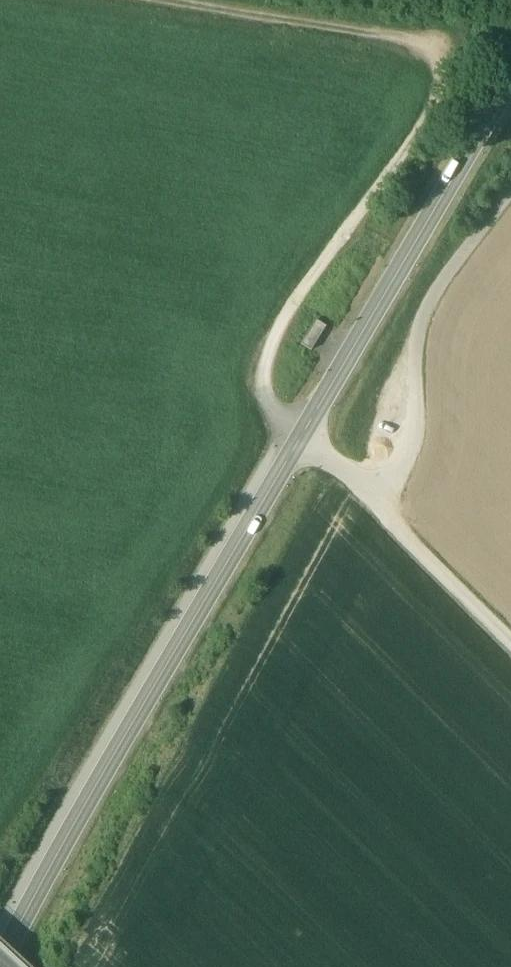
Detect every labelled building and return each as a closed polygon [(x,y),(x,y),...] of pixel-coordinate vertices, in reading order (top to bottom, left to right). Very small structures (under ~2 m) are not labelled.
[(328,327),(316,320),(299,345),(311,353),(328,327)]
